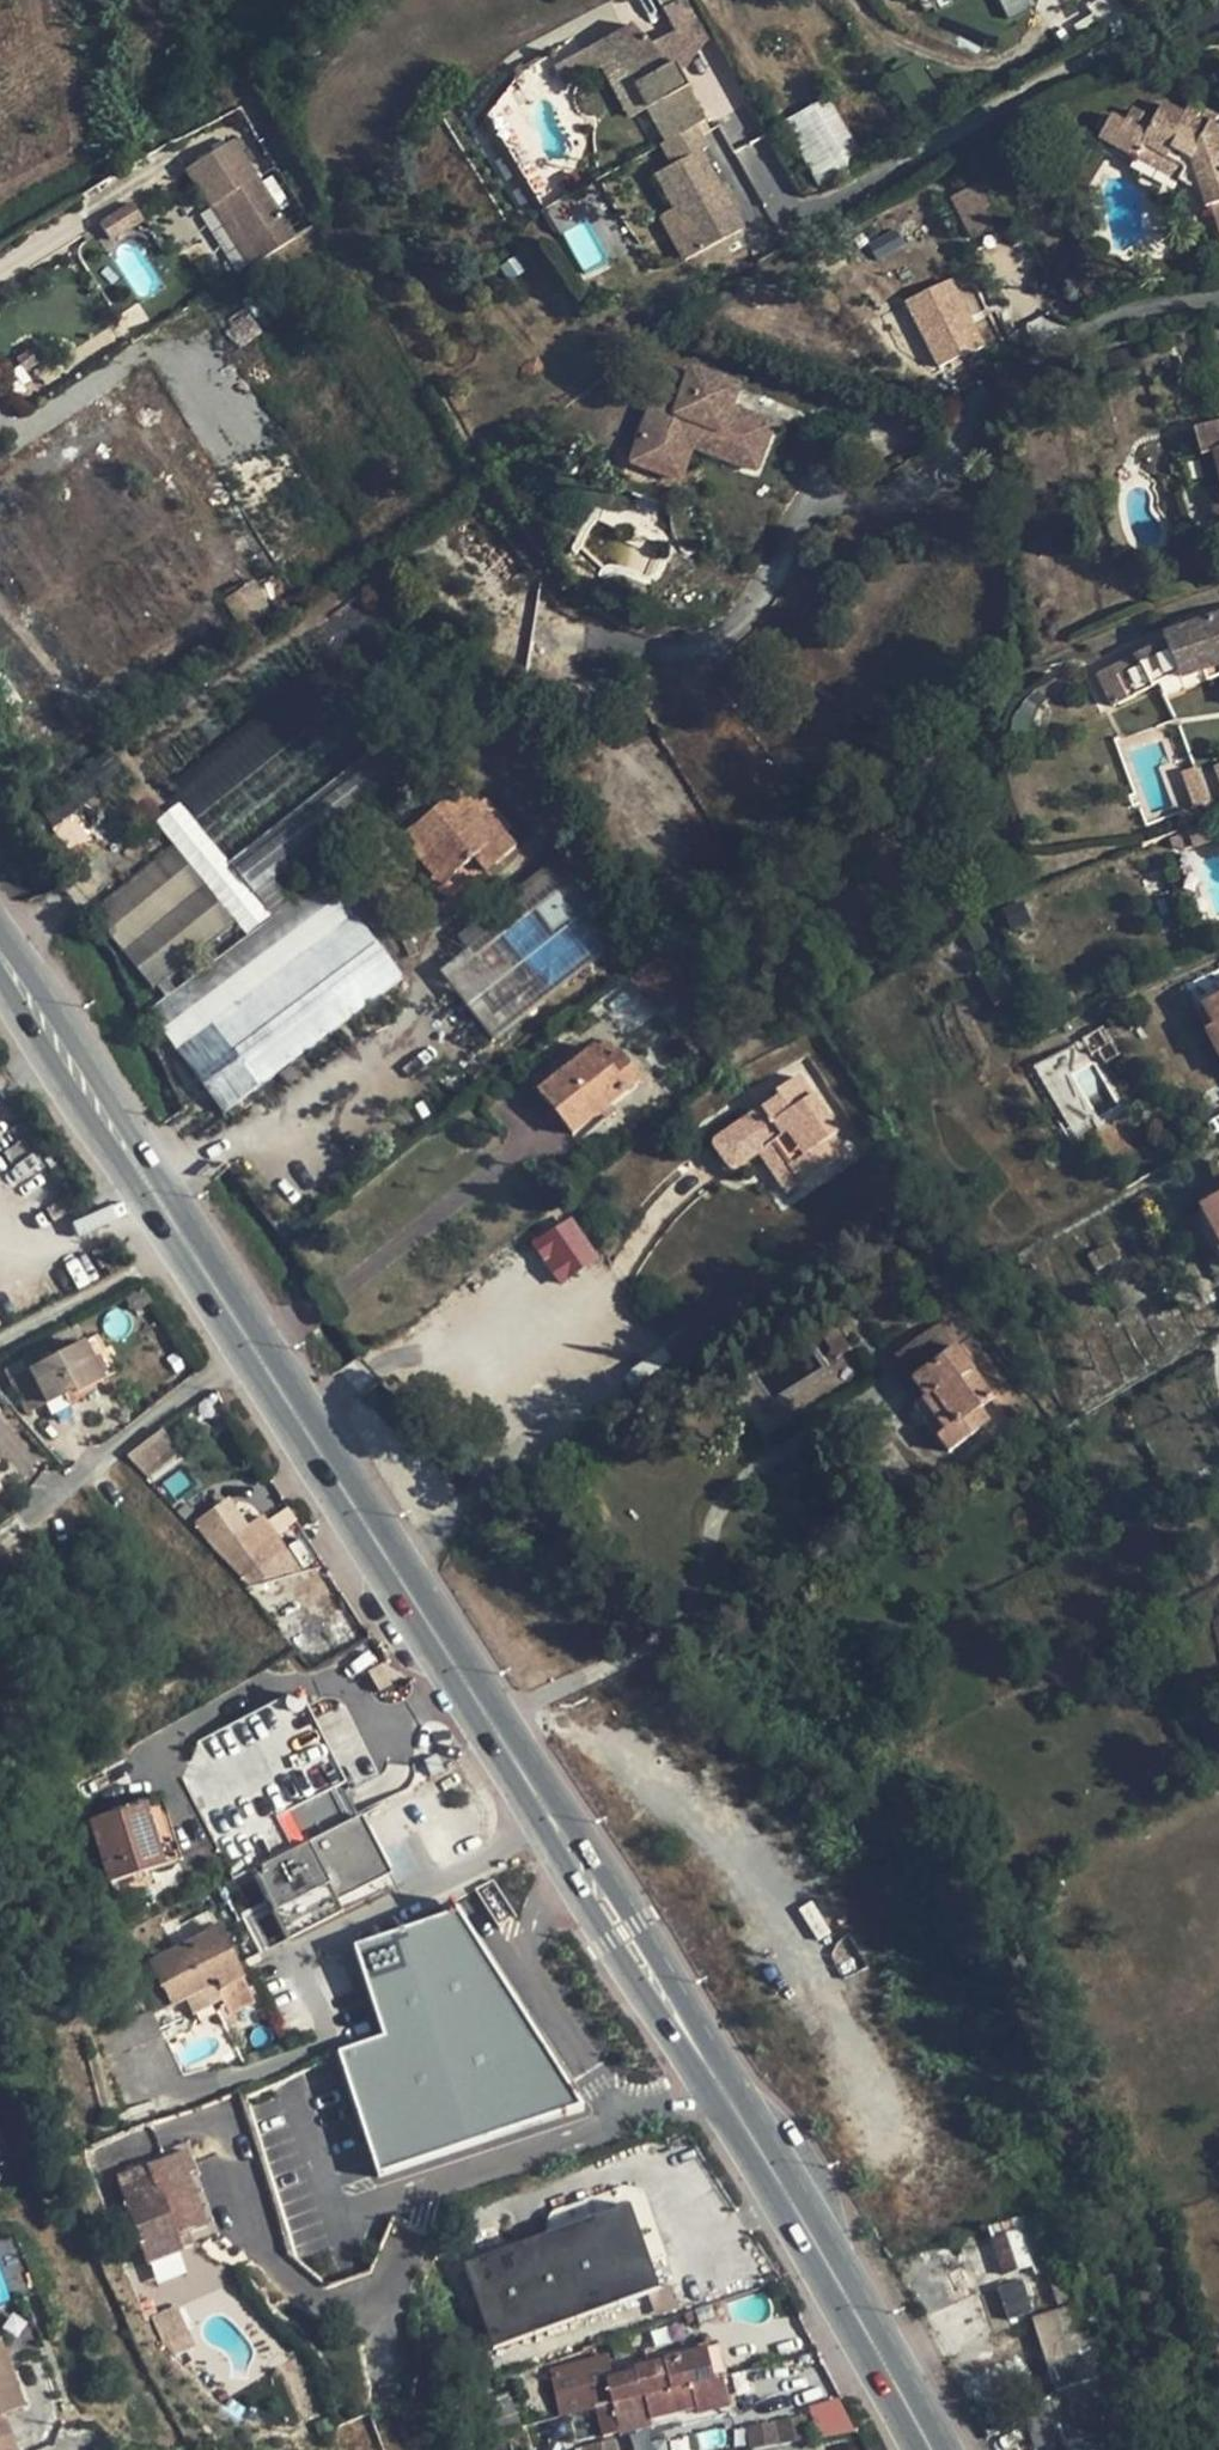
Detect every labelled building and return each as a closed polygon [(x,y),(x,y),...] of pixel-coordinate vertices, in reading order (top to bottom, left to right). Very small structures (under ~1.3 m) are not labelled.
[(674,30),(680,40),(707,25),(693,0),(657,0),(674,30)] [(630,24),(565,60),(575,81),(613,61),(633,84),(647,108),(665,141),(697,125),(703,121),(672,63),(666,67),(660,57),(649,44),(630,24)] [(680,40),(674,30),(649,44),(660,57),(666,67),(672,63),(678,74),(709,30),(707,25),(680,40)] [(575,81),(565,60),(554,66),(565,86),(575,81)] [(633,84),(613,61),(603,66),(631,117),(647,108),(633,84)] [(536,128),(534,124),(532,122),(531,114),(530,109),(533,106),(536,102),(540,101),(543,100),(545,100),(548,101),(550,103),(523,70),(521,68),(517,72),(515,76),(513,78),(500,96),(498,98),(496,101),(483,119),(512,167),(514,171),(515,172),(539,212),(589,179),(572,152),(571,154),(566,157),(562,158),(560,159),(558,160),(554,160),(551,159),(547,157),(545,156),(543,154),(542,152),(541,148),(541,144),(540,140),(540,137),(538,133),(536,128)] [(830,94),(784,117),(813,177),(859,155),(830,94)] [(1187,108),(1199,114),(1203,107),(1191,101),(1187,108)] [(1135,159),(1142,145),(1185,168),(1178,181),(1201,193),(1206,209),(1212,207),(1218,228),(1218,141),(1213,122),(1210,120),(1207,126),(1196,120),(1199,114),(1187,108),(1184,114),(1162,103),(1153,120),(1132,110),(1125,123),(1110,115),(1098,139),(1135,159)] [(1203,107),(1199,114),(1196,120),(1207,126),(1210,120),(1213,122),(1217,114),(1203,107)] [(660,145),(671,165),(698,151),(708,145),(697,125),(665,141),(660,145)] [(232,140),(187,168),(211,206),(221,200),(260,260),(295,236),(232,140)] [(1135,159),(1178,181),(1185,168),(1142,145),(1135,159)] [(671,165),(653,175),(673,212),(696,254),(740,230),(732,214),(718,188),(698,151),(671,165)] [(718,188),(732,214),(742,209),(728,182),(718,188)] [(973,190),(989,223),(1000,218),(984,185),(973,190)] [(973,190),(956,199),(972,231),(989,223),(973,190)] [(221,200),(211,206),(250,266),(260,260),(221,200)] [(116,233),(141,220),(134,206),(109,220),(116,233)] [(696,254),(673,212),(657,221),(680,263),(696,254)] [(171,230),(163,229),(161,236),(169,238),(171,230)] [(931,382),(978,357),(943,289),(896,313),(931,382)] [(29,351),(16,359),(23,371),(35,363),(29,351)] [(622,489),(670,506),(692,448),(696,437),(717,444),(713,456),(745,467),(753,444),(764,448),(773,422),(730,407),(724,404),(732,383),(691,368),(683,389),(671,385),(663,408),(653,404),(622,489)] [(661,382),(653,404),(663,408),(671,385),(661,382)] [(739,385),(732,383),(724,404),(730,407),(739,385)] [(1194,431),(1200,457),(1213,454),(1218,478),(1218,425),(1194,431)] [(692,448),(713,456),(717,444),(696,437),(692,448)] [(756,471),(764,448),(753,444),(745,467),(756,471)] [(1200,457),(1208,492),(1218,489),(1218,478),(1213,454),(1200,457)] [(1208,492),(1216,523),(1218,522),(1218,489),(1208,492)] [(1098,674),(1114,706),(1177,675),(1179,680),(1207,669),(1199,650),(1218,642),(1218,617),(1163,638),(1164,641),(1098,674)] [(1218,665),(1218,642),(1199,650),(1207,669),(1218,665)] [(1180,773),(1193,808),(1209,802),(1196,768),(1180,773)] [(462,786),(413,830),(454,876),(475,857),(482,851),(495,866),(516,847),(462,786)] [(454,876),(413,830),(401,840),(442,886),(454,876)] [(1187,834),(1169,839),(1171,848),(1185,852),(1192,849),(1187,834)] [(578,844),(428,961),(494,1046),(645,929),(578,844)] [(488,871),(495,866),(482,851),(475,857),(488,871)] [(175,853),(94,916),(154,991),(234,928),(175,853)] [(327,881),(151,1009),(224,1110),(401,983),(327,881)] [(689,993),(671,946),(629,979),(658,1016),(689,993)] [(1176,993),(1187,1015),(1197,1011),(1186,987),(1176,993)] [(1203,1008),(1214,1027),(1205,1032),(1218,1059),(1218,1000),(1203,1008)] [(1097,1052),(1104,1064),(1121,1054),(1110,1031),(1107,1033),(1104,1028),(1081,1040),(1090,1056),(1097,1052)] [(607,1039),(594,1048),(606,1064),(618,1054),(607,1039)] [(538,1093),(572,1136),(598,1116),(609,1107),(641,1082),(618,1054),(606,1064),(594,1048),(538,1093)] [(839,1133),(798,1076),(775,1093),(778,1097),(762,1109),(712,1143),(732,1172),(757,1154),(773,1143),(802,1184),(845,1154),(834,1137),(839,1133)] [(756,1101),(762,1109),(778,1097),(775,1093),(773,1090),(756,1101)] [(609,1107),(598,1116),(604,1123),(615,1114),(609,1107)] [(786,1195),(802,1184),(773,1143),(757,1154),(786,1195)] [(1195,1194),(1203,1208),(1218,1199),(1218,1194),(1213,1184),(1195,1194)] [(1203,1208),(1200,1210),(1218,1244),(1218,1199),(1203,1208)] [(574,1215),(531,1237),(557,1284),(599,1262),(574,1215)] [(1218,1280),(1218,1251),(1204,1259),(1216,1281),(1218,1280)] [(942,1328),(956,1348),(972,1337),(959,1319),(942,1328)] [(940,1324),(894,1357),(926,1401),(932,1396),(945,1413),(936,1421),(929,1426),(948,1452),(989,1423),(979,1409),(991,1400),(994,1398),(970,1366),(956,1348),(942,1328),(940,1324)] [(820,1333),(826,1344),(840,1334),(834,1325),(820,1333)] [(826,1344),(836,1359),(850,1350),(840,1334),(826,1344)] [(972,1337),(956,1348),(970,1366),(985,1355),(972,1337)] [(81,1341),(7,1380),(26,1415),(45,1405),(61,1396),(69,1392),(71,1396),(102,1380),(81,1341)] [(970,1366),(994,1398),(1009,1387),(985,1355),(970,1366)] [(1029,1414),(1009,1387),(994,1398),(991,1400),(1010,1427),(1029,1414)] [(61,1396),(45,1405),(50,1415),(67,1406),(61,1396)] [(923,1403),(936,1421),(945,1413),(932,1396),(926,1401),(923,1403)] [(124,1456),(143,1477),(161,1464),(144,1442),(124,1456)] [(244,1581),(285,1552),(260,1516),(232,1535),(224,1524),(205,1538),(244,1581)] [(372,1650),(367,1641),(359,1646),(364,1655),(372,1650)] [(441,1748),(434,1737),(425,1742),(433,1754),(441,1748)] [(88,1820),(108,1883),(180,1861),(160,1797),(88,1820)] [(361,1818),(253,1871),(288,1941),(342,1914),(336,1904),(390,1877),(361,1818)] [(814,1899),(798,1906),(814,1941),(829,1934),(814,1899)] [(228,2016),(254,2003),(215,1924),(208,1911),(180,1925),(188,1941),(134,1969),(156,2014),(183,2000),(212,1985),(220,2000),(228,2016)] [(458,1922),(353,1954),(386,2045),(336,2060),(381,2184),(587,2118),(458,1922)] [(212,1985),(183,2000),(190,2015),(220,2000),(212,1985)] [(141,2181),(121,2188),(146,2263),(192,2247),(188,2236),(206,2229),(188,2177),(193,2175),(184,2152),(137,2170),(141,2181)] [(113,2165),(121,2188),(141,2181),(137,2170),(133,2158),(113,2165)] [(660,2290),(630,2206),(463,2265),(493,2350),(660,2290)] [(990,2237),(1002,2273),(1031,2263),(1019,2227),(990,2237)] [(1020,2275),(994,2285),(1007,2318),(1032,2309),(1020,2275)] [(167,2309),(150,2317),(162,2346),(164,2346),(176,2357),(187,2342),(187,2340),(185,2338),(184,2337),(182,2336),(180,2335),(181,2334),(171,2312),(168,2311),(167,2309)] [(595,2407),(714,2379),(707,2350),(663,2361),(663,2362),(633,2369),(634,2374),(612,2379),(607,2360),(551,2374),(559,2415),(595,2407)] [(1047,2367),(1057,2396),(1049,2398),(1050,2402),(1031,2407),(1042,2447),(1061,2442),(1064,2449),(1113,2449),(1094,2353),(1047,2367)] [(22,2408),(8,2368),(1,2370),(0,2367),(0,2416),(22,2408)] [(994,2369),(965,2382),(975,2406),(1015,2389),(1007,2369),(996,2374),(994,2369)] [(697,2415),(730,2407),(722,2378),(714,2379),(595,2407),(602,2437),(652,2425),(651,2420),(695,2410),(697,2415)] [(808,2407),(821,2440),(852,2428),(839,2395),(808,2407)] [(1022,2410),(1033,2449),(1042,2447),(1031,2407),(1022,2410)] [(789,2417),(745,2427),(750,2447),(794,2436),(789,2417)] [(10,2434),(0,2438),(0,2449),(15,2449),(10,2434)] [(574,2449),(622,2449),(620,2441),(603,2445),(603,2443),(574,2449)]
